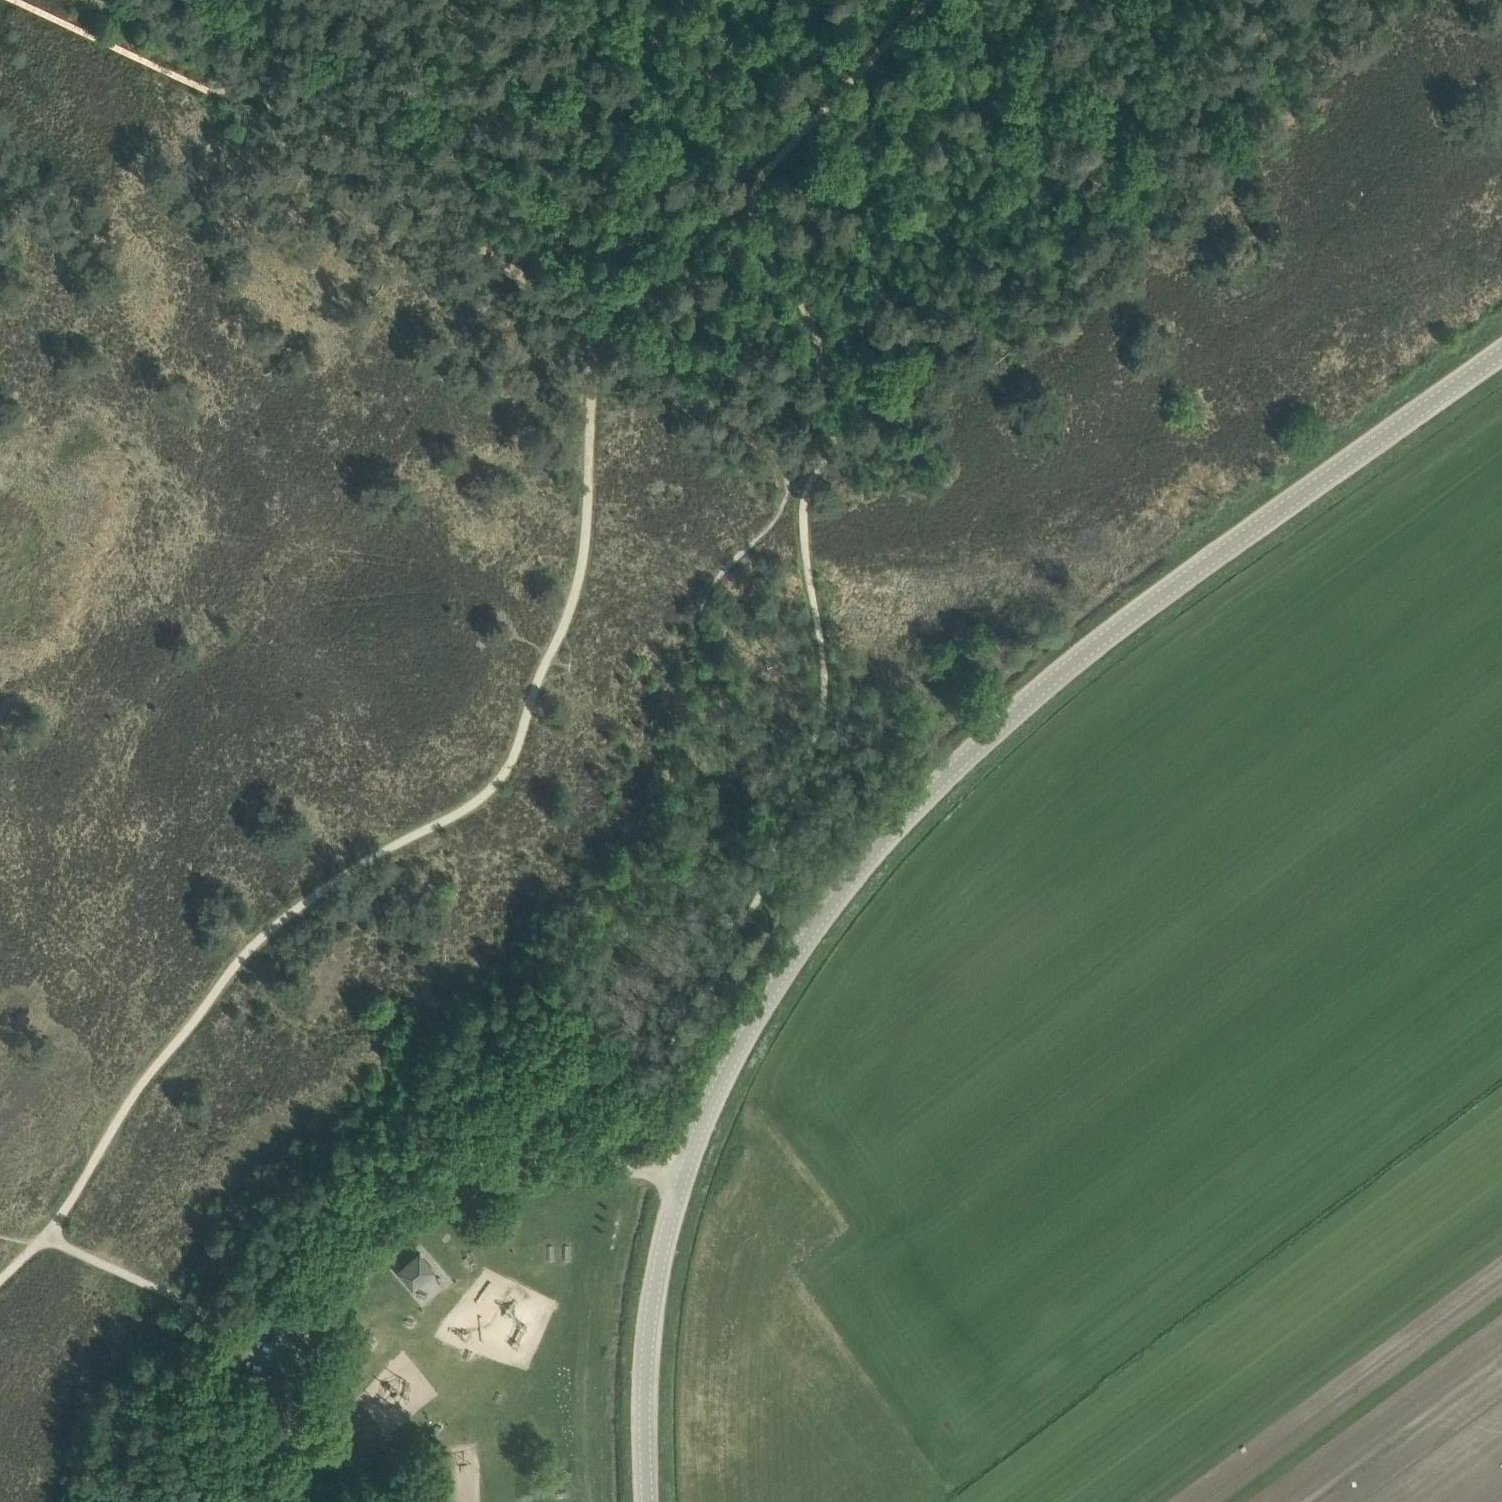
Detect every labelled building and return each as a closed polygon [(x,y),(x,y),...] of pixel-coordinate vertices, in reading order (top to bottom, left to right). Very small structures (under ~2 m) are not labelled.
[(400,1270),(415,1287),(436,1269),(421,1251),(400,1270)]
